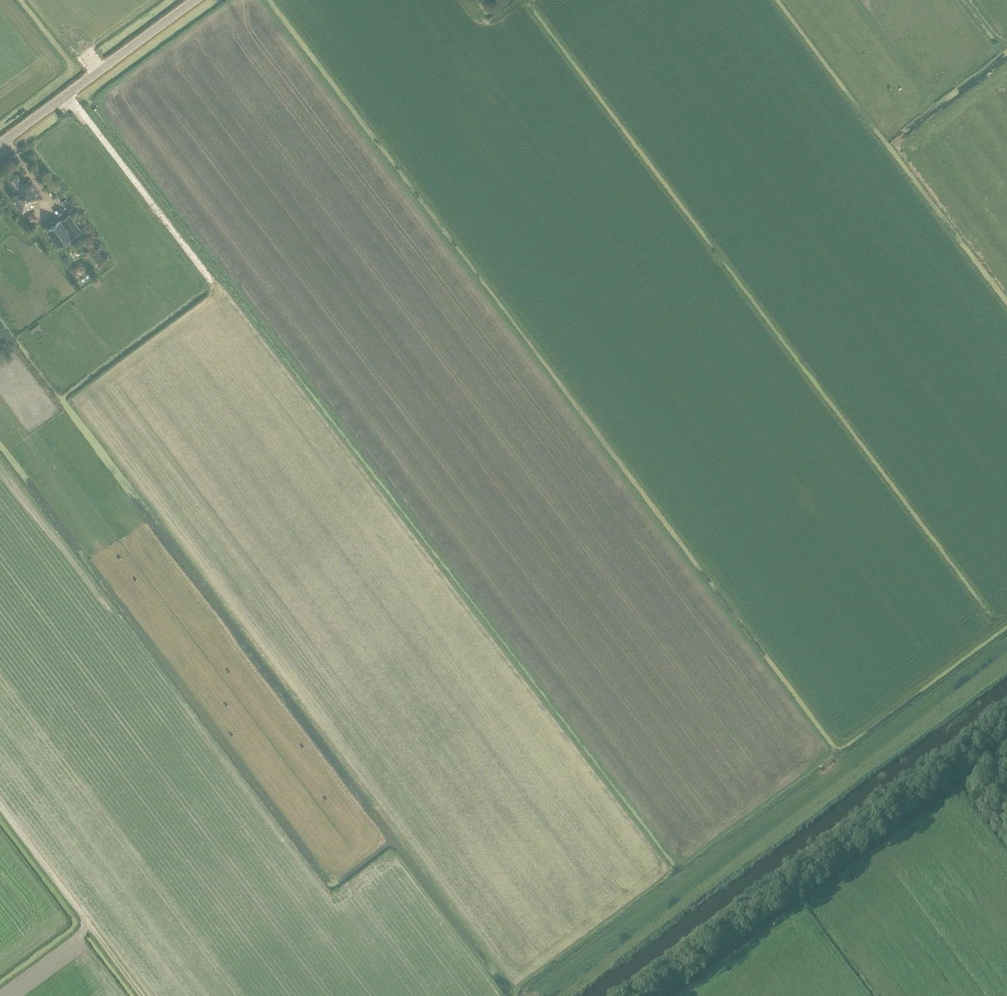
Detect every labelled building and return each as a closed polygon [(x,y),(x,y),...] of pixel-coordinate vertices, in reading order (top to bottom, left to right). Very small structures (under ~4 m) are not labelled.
[(17,193),(12,197),(23,211),(29,206),(30,208),(44,196),(30,178),(24,182),(17,173),(15,175),(14,174),(9,177),(10,179),(8,180),(17,193)] [(69,213),(60,219),(73,236),(82,230),(69,213)] [(59,248),(73,236),(60,219),(46,230),(59,248)] [(71,267),(79,277),(94,266),(86,256),(71,267)]
